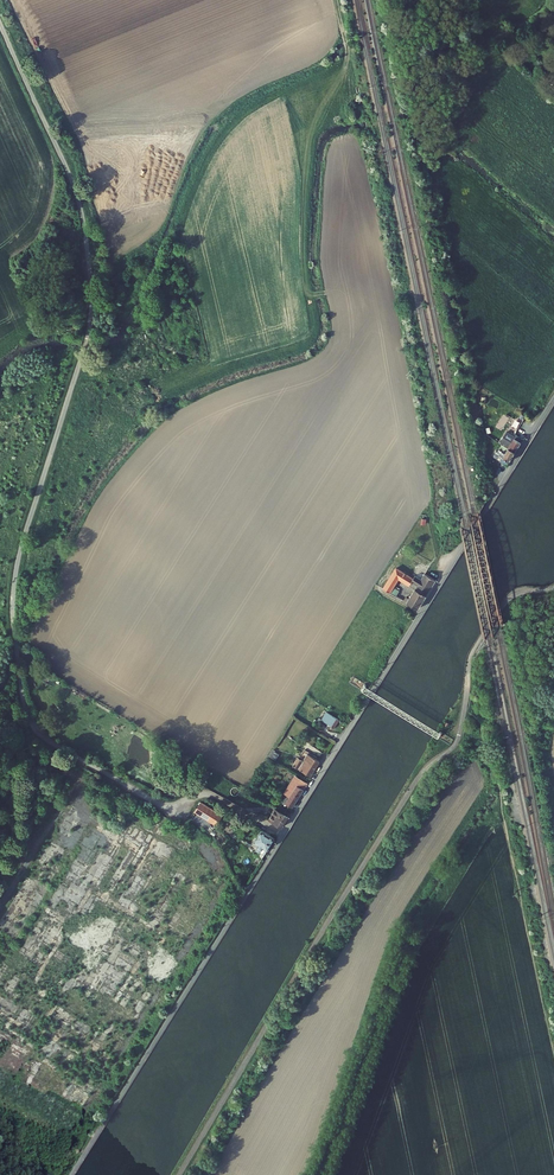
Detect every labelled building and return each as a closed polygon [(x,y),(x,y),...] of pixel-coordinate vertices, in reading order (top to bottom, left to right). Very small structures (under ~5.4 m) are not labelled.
[(503,437),(499,443),(502,444),(515,452),(521,443),(514,439),(516,437),(510,433),(507,431),(503,437)] [(502,457),(509,462),(515,452),(502,444),(497,452),(496,451),(495,453),(498,455),(502,457)] [(499,461),(507,466),(509,462),(502,457),(499,461)] [(383,588),(391,593),(394,588),(399,579),(409,585),(412,581),(413,579),(396,568),(383,588)] [(415,588),(426,595),(436,580),(424,573),(421,579),(415,576),(413,579),(412,581),(417,585),(415,588)] [(394,588),(391,593),(396,596),(399,591),(394,588)] [(418,609),(426,595),(415,588),(409,599),(406,597),(404,600),(418,609)] [(333,728),(339,720),(329,714),(325,721),(329,723),(330,723),(329,725),(333,728)] [(279,754),(275,752),(276,750),(273,748),(272,750),(268,756),(275,760),(279,754)] [(303,761),(298,769),(310,776),(319,761),(307,754),(303,761)] [(298,769),(303,761),(297,757),(293,765),(298,769)] [(292,807),(304,789),(308,783),(295,775),(284,793),(287,795),(283,802),(284,802),(292,807)] [(222,815),(201,803),(195,812),(215,825),(222,815)] [(269,819),(281,827),(288,817),(275,809),(269,819)] [(275,838),(261,830),(255,840),(259,843),(257,845),(257,846),(256,848),(260,851),(260,852),(264,855),(275,838)] [(258,864),(264,855),(260,852),(254,861),(258,864)]
